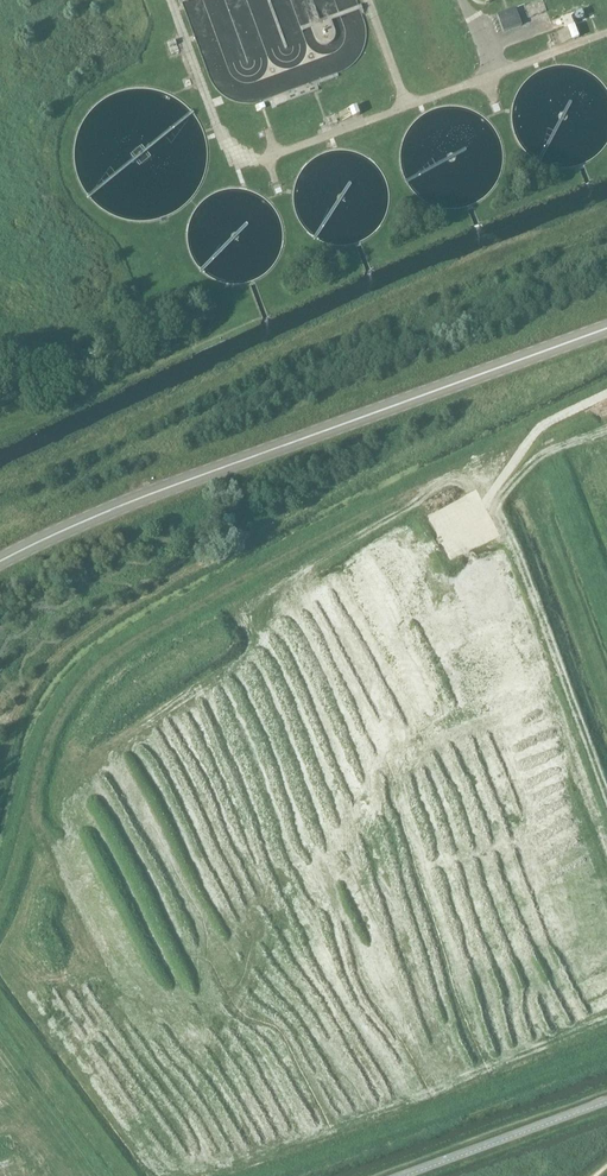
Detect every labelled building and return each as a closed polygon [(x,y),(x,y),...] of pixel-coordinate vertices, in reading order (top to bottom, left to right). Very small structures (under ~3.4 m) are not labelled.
[(524,6),(528,18),(547,11),(543,0),(539,0),(524,6)] [(504,33),(522,26),(516,8),(497,15),(504,33)] [(552,48),(579,37),(575,25),(548,35),(552,48)] [(171,55),(180,52),(175,41),(167,44),(171,55)] [(329,125),(360,115),(357,106),(326,118),(329,125)]
